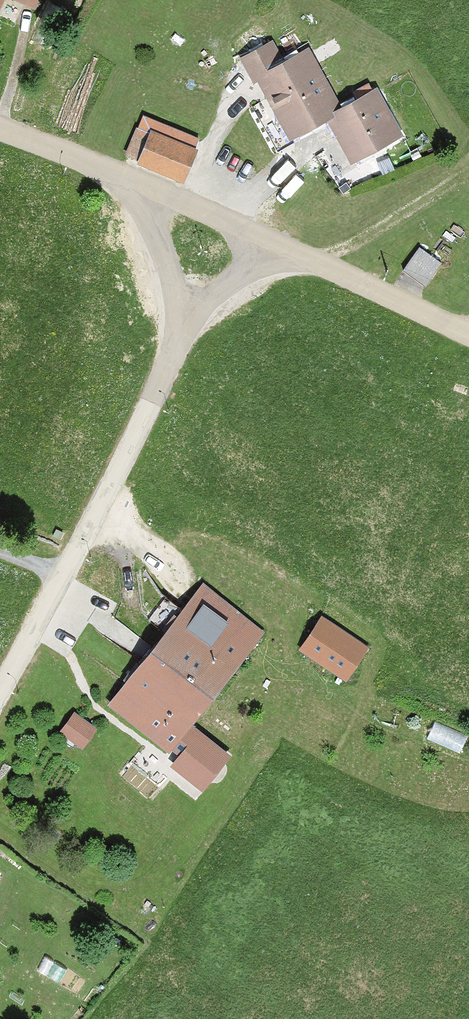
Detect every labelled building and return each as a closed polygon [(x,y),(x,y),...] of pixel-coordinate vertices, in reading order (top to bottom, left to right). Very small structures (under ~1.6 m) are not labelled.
[(286,132),(323,113),(349,155),(393,131),(368,90),(336,106),(300,46),(252,73),(286,132)] [(134,131),(124,156),(179,177),(190,143),(174,138),(173,141),(146,131),(144,135),(134,131)] [(112,210),(105,222),(117,229),(124,219),(112,210)] [(415,248),(397,271),(420,286),(436,261),(415,248)] [(249,626),(200,584),(192,594),(241,634),(249,626)] [(241,634),(192,594),(150,648),(211,697),(252,643),(250,642),(257,633),(249,626),(241,634)] [(318,620),(296,650),(341,674),(357,647),(318,620)] [(211,697),(150,648),(108,701),(171,748),(172,746),(181,752),(173,762),(202,784),(225,754),(188,725),(211,697)] [(73,707),(55,728),(78,747),(96,727),(73,707)] [(424,740),(460,751),(466,733),(430,722),(424,740)] [(35,970),(61,983),(69,967),(43,954),(35,970)]
